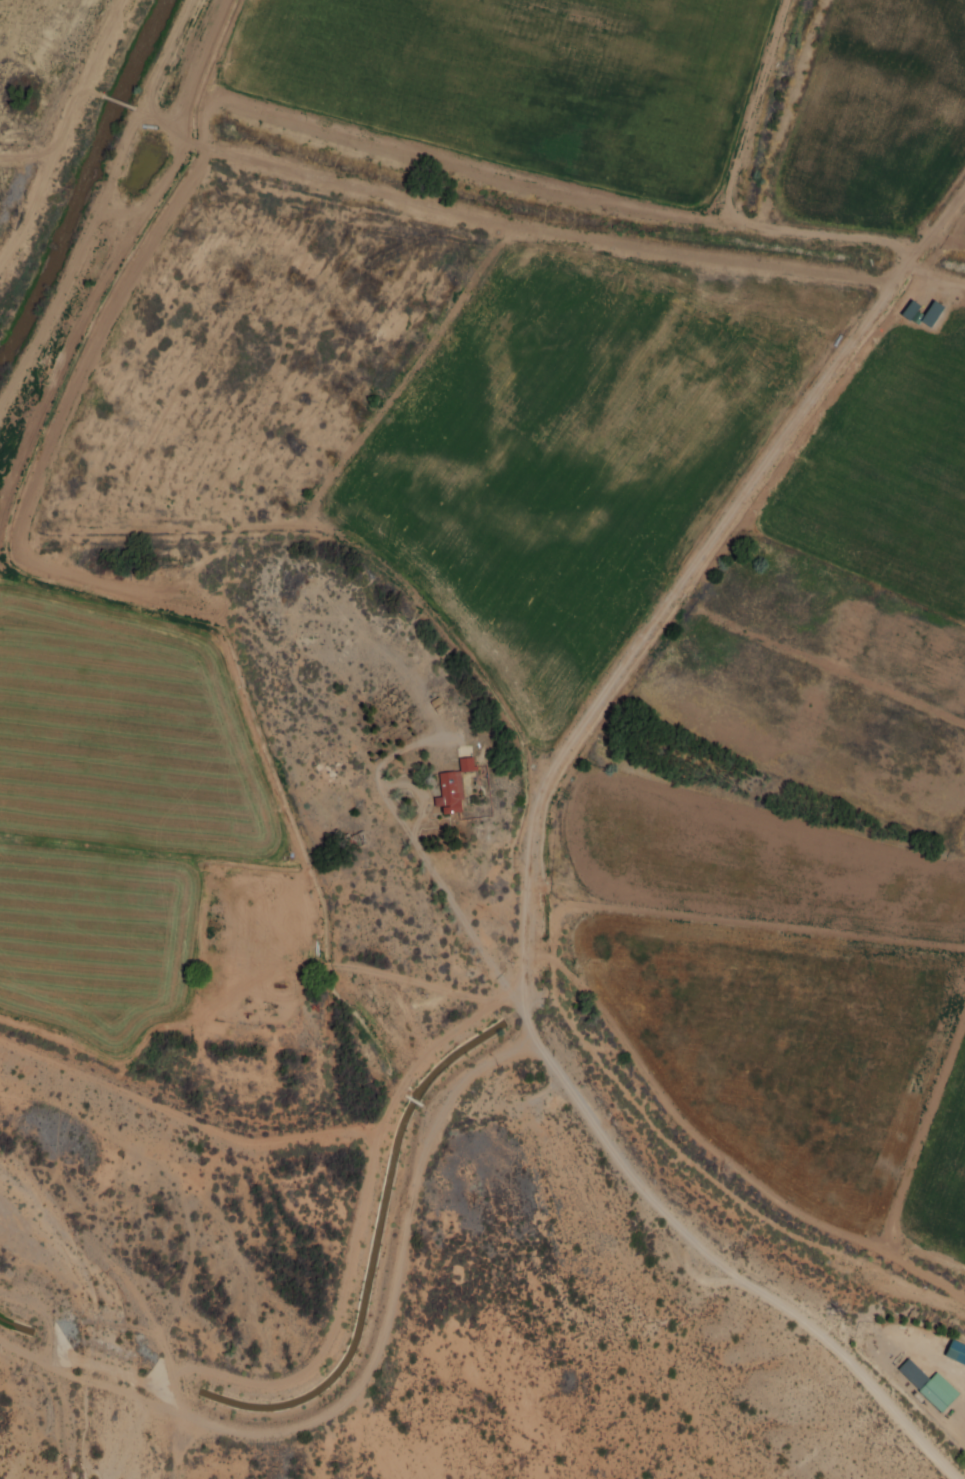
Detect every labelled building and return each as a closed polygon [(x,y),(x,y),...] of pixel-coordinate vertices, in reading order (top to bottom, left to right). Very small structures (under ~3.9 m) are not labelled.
[(929,328),(942,307),(930,299),(917,320),(929,328)] [(908,320),(919,307),(910,300),(899,314),(908,320)] [(441,813),(462,812),(459,771),(473,770),(472,757),(458,758),(459,771),(438,772),(441,813)] [(964,1366),(964,1346),(950,1338),(942,1355),(964,1366)] [(936,1372),(929,1380),(907,1359),(896,1370),(940,1413),(959,1394),(936,1372)]
